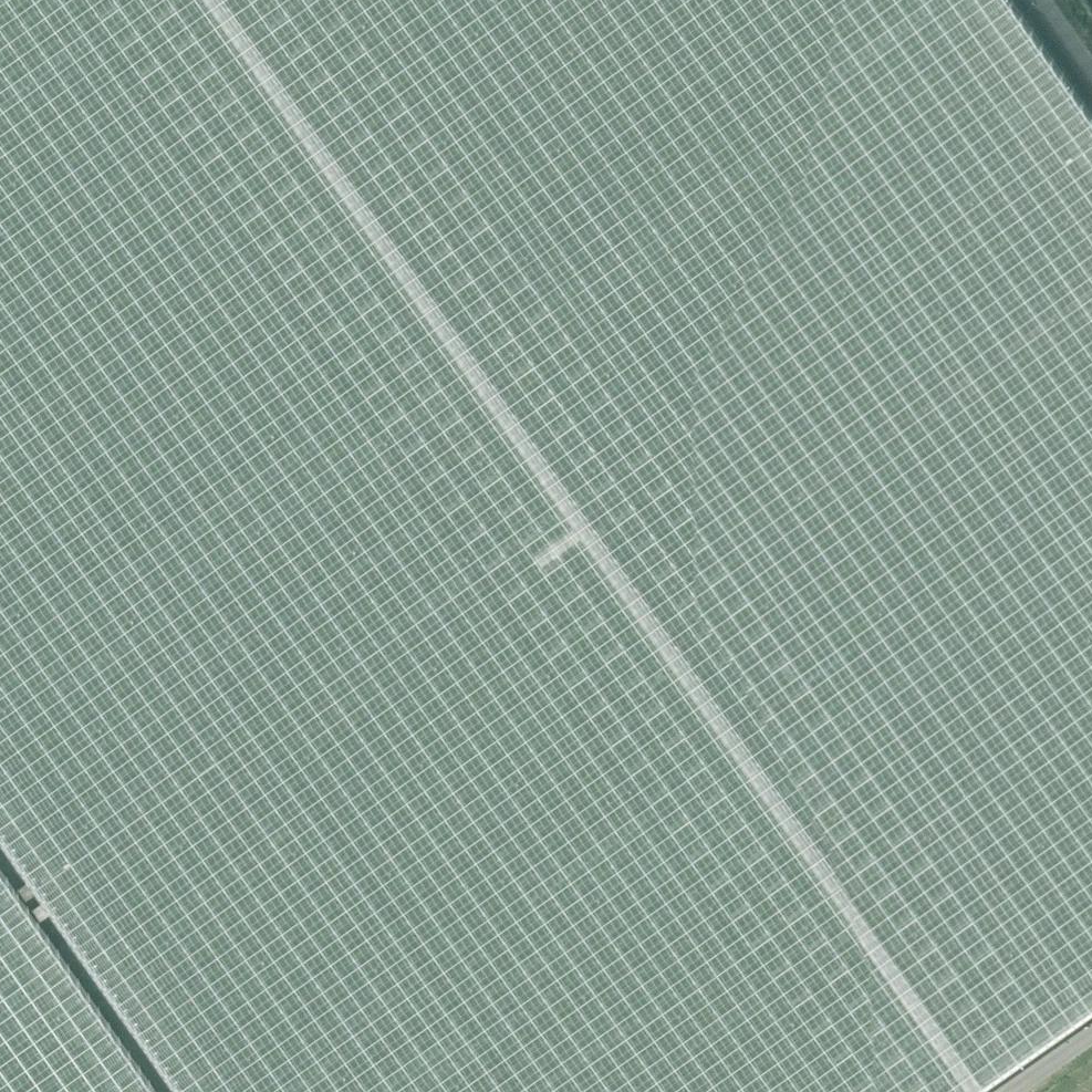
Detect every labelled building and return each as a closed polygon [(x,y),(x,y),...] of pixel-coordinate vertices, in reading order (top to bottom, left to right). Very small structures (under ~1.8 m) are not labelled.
[(167,1091),(972,1091),(1091,1008),(1091,107),(1017,0),(0,0),(0,855),(167,1091)] [(0,875),(0,1091),(151,1091),(0,875)]
